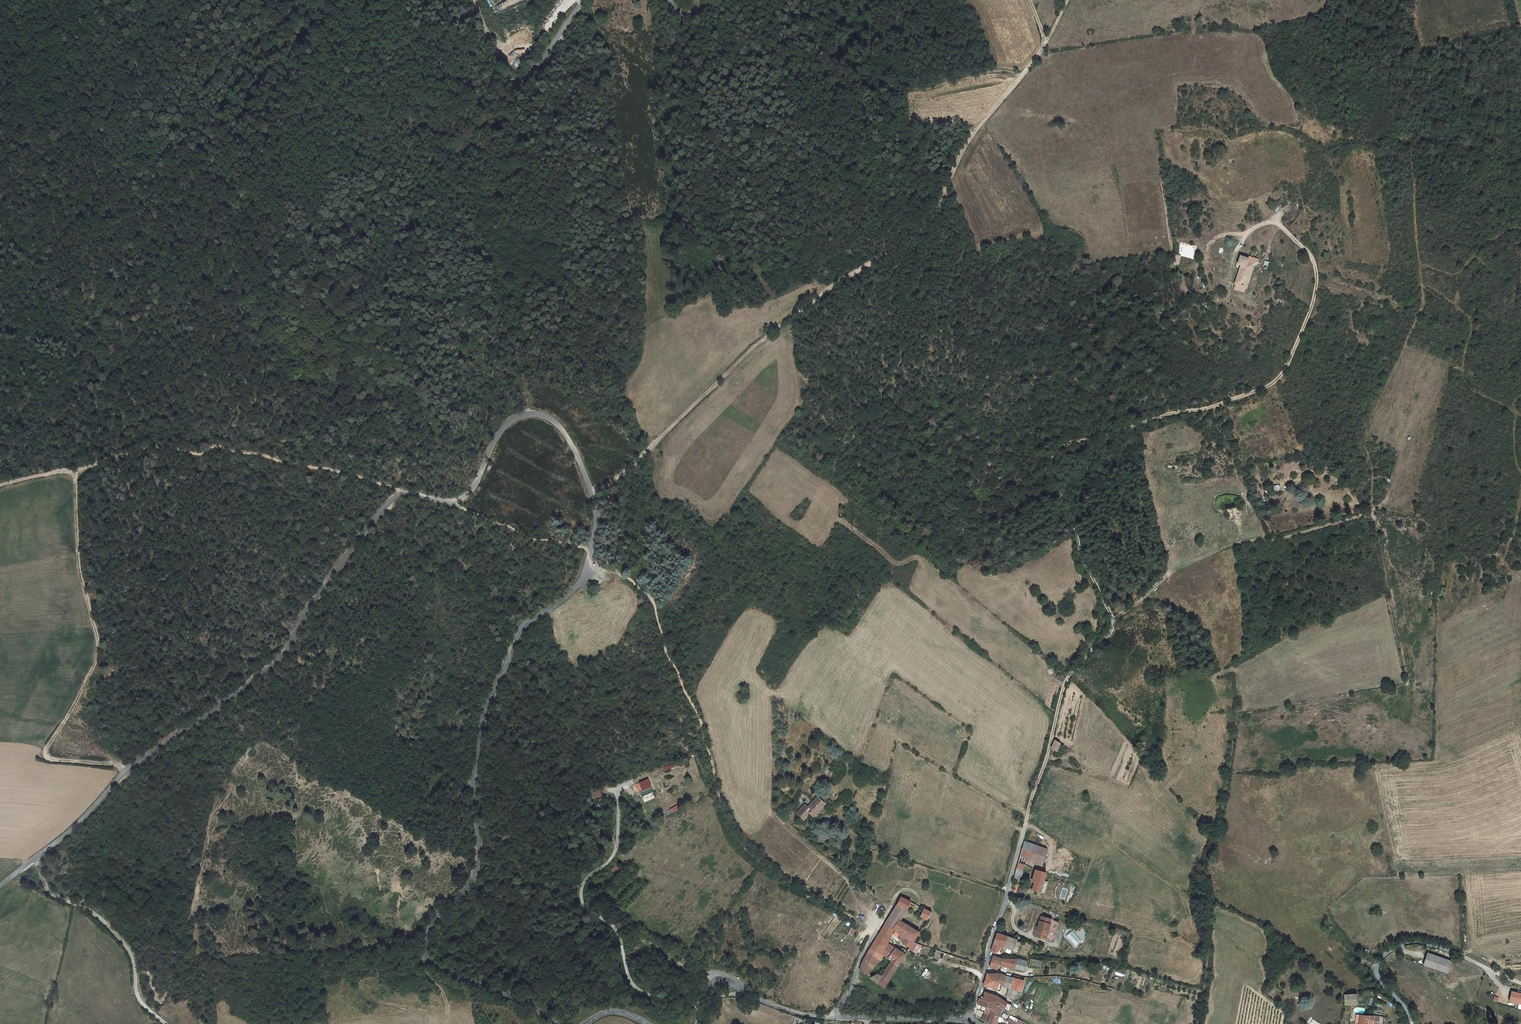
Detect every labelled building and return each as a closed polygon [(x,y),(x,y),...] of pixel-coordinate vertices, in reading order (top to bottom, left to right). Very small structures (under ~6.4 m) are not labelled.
[(1245,286),(1255,265),(1250,262),(1251,259),(1244,256),(1240,263),(1241,264),(1233,281),(1245,286)] [(1061,750),(1064,741),(1058,740),(1055,748),(1061,750)] [(648,780),(636,785),(639,792),(651,787),(648,780)] [(600,789),(592,791),(594,798),(602,796),(600,789)] [(807,803),(803,807),(811,814),(814,810),(818,813),(828,801),(820,795),(810,806),(807,803)] [(807,819),(811,814),(803,807),(800,810),(807,819)] [(1052,848),(1029,840),(1024,854),(1033,857),(1040,860),(1039,863),(1047,865),(1052,848)] [(1033,857),(1024,854),(1018,876),(1018,877),(1024,878),(1027,870),(1033,857)] [(1050,872),(1045,870),(1039,869),(1038,875),(1040,876),(1037,889),(1039,890),(1044,892),(1048,880),(1050,872)] [(1039,890),(1037,889),(1024,885),(1022,891),(1038,896),(1039,890)] [(915,907),(916,904),(901,897),(897,905),(907,910),(910,906),(915,907)] [(890,917),(885,924),(894,930),(900,920),(907,910),(897,905),(890,917)] [(932,912),(925,909),(921,916),(928,919),(932,912)] [(1047,937),(1052,918),(1041,916),(1036,935),(1047,937)] [(920,932),(900,920),(894,930),(901,934),(907,938),(914,942),(920,932)] [(885,924),(878,936),(888,943),(894,930),(885,924)] [(1019,950),(1022,942),(1019,941),(1020,939),(1000,932),(994,950),(995,951),(997,951),(999,951),(1004,945),(1019,950)] [(877,938),(871,948),(879,953),(886,957),(888,958),(892,961),(898,966),(906,954),(888,943),(878,936),(877,938)] [(911,946),(914,942),(907,938),(905,941),(904,941),(911,946)] [(885,959),(886,957),(879,953),(871,948),(867,954),(881,961),(882,958),(885,959)] [(1447,971),(1451,959),(1427,952),(1424,964),(1447,971)] [(874,965),(881,961),(867,954),(862,962),(860,971),(867,973),(868,974),(874,965)] [(1004,962),(1005,958),(996,955),(992,966),(1000,968),(1002,961),(1004,962)] [(1004,962),(1003,964),(1012,966),(1017,967),(1019,958),(1005,958),(1004,962)] [(1026,970),(1029,961),(1019,958),(1017,967),(1026,970)] [(1052,965),(1052,960),(1033,959),(1031,966),(1035,968),(1045,969),(1045,965),(1052,965)] [(893,974),(898,966),(892,961),(887,969),(893,974)] [(885,987),(893,974),(887,969),(882,975),(877,974),(870,977),(871,978),(885,987)] [(1006,986),(1010,987),(1012,987),(1016,977),(1015,977),(1008,975),(1004,973),(1004,972),(990,973),(986,985),(989,985),(1000,988),(1002,983),(1006,986)] [(1013,987),(1017,989),(1024,990),(1026,980),(1020,978),(1021,976),(1016,975),(1016,977),(1012,987),(1013,987)] [(1509,1001),(1520,1004),(1520,994),(1511,991),(1509,1001)] [(986,996),(985,998),(985,999),(996,1003),(997,1003),(999,995),(987,992),(986,996)] [(1009,1002),(999,995),(997,1003),(1003,1008),(1006,1010),(1006,1009),(1009,1010),(1010,1007),(1008,1006),(1009,1002)] [(1358,995),(1346,995),(1346,1006),(1358,1005),(1358,995)] [(988,1011),(994,1013),(1000,1015),(1003,1008),(997,1003),(996,1003),(985,999),(982,998),(981,1003),(987,1006),(986,1008),(989,1009),(988,1011)] [(1384,1017),(1381,1017),(1381,1014),(1378,1013),(1379,1010),(1375,1010),(1375,1016),(1374,1023),(1384,1023),(1384,1017)] [(1001,1016),(1000,1015),(994,1013),(988,1011),(984,1019),(994,1023),(998,1023),(1001,1016)] [(1006,1021),(1011,1023),(1022,1023),(1023,1021),(1011,1014),(1006,1021)] [(1334,1023),(1323,1015),(1319,1021),(1323,1023),(1333,1023),(1334,1023)] [(1362,1016),(1360,1023),(1374,1023),(1375,1016),(1362,1016)]
